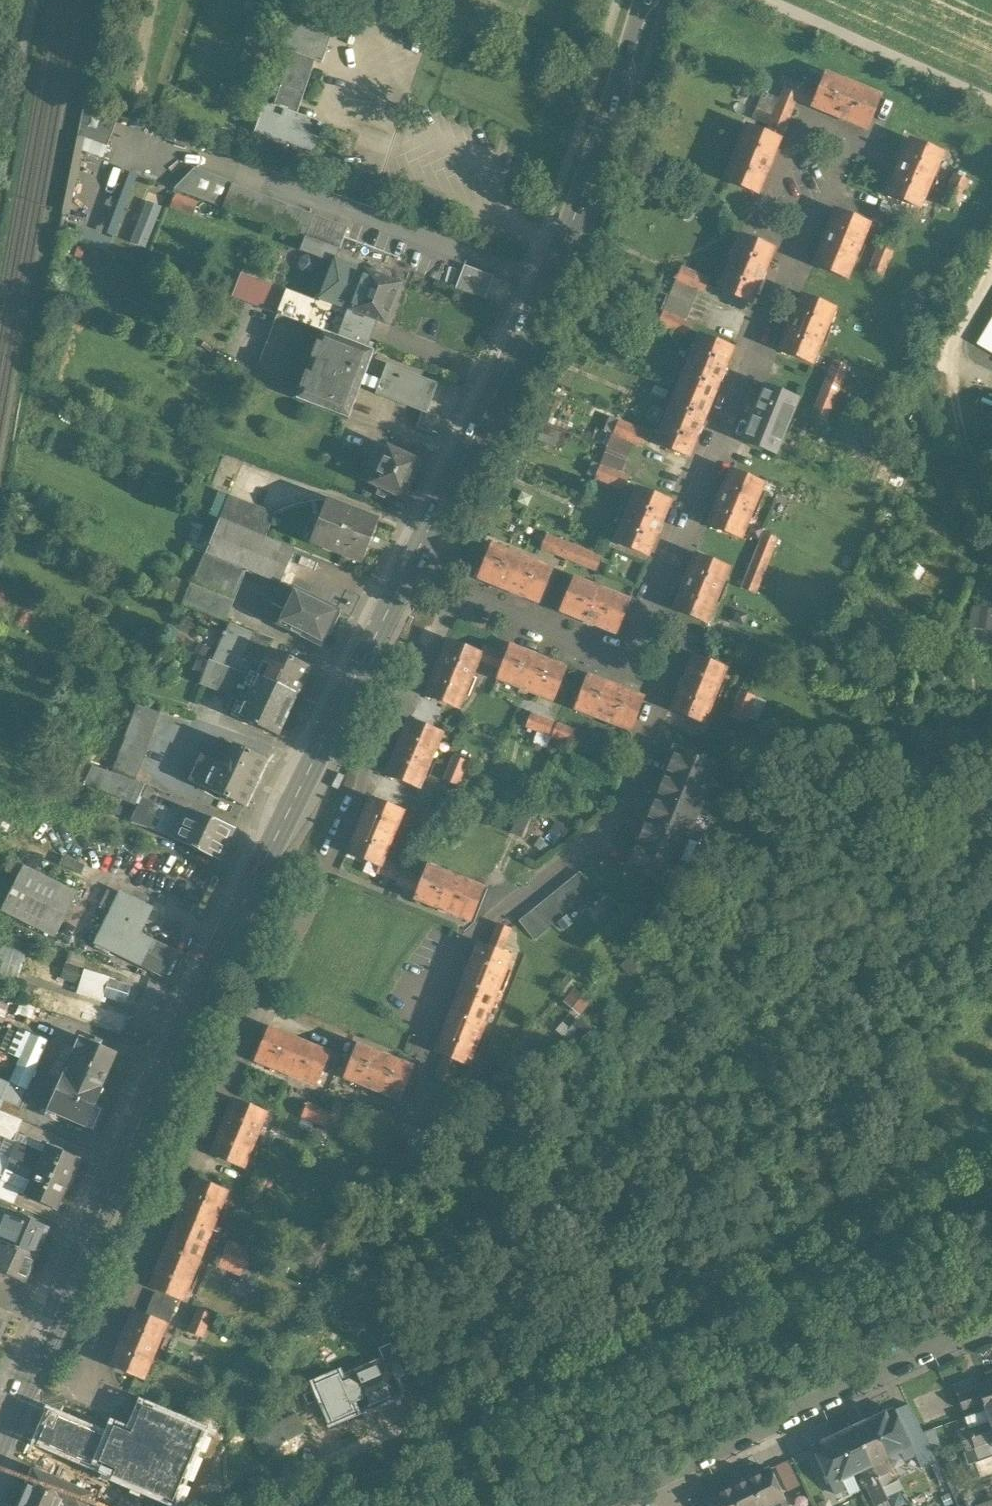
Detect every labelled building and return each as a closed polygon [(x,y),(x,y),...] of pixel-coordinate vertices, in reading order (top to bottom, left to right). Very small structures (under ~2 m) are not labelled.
[(283,15),(292,18),(298,0),(288,0),(283,15)] [(292,18),(331,31),(335,18),(321,13),(326,0),(298,0),(292,18)] [(292,18),(283,15),(271,48),(291,55),(314,63),(321,65),(333,32),(331,31),(292,18)] [(314,63),(291,55),(277,96),(300,104),(314,63)] [(824,76),(809,70),(802,88),(817,94),(824,76)] [(880,97),(825,74),(824,76),(817,94),(811,107),(835,117),(835,118),(842,121),(842,120),(866,130),(880,97)] [(802,88),(787,82),(782,95),(811,107),(817,94),(802,88)] [(780,100),(763,93),(752,120),(769,126),(780,101),(780,100)] [(769,126),(766,134),(779,139),(793,106),(780,101),(769,126)] [(322,124),(264,104),(254,133),(312,153),(322,124)] [(746,126),(724,181),(757,194),(767,170),(768,171),(771,164),(769,163),(779,139),(766,134),(746,126)] [(909,140),(899,164),(898,163),(895,170),(896,170),(886,194),(919,209),(942,154),(909,140)] [(232,182),(193,168),(174,190),(222,208),(231,186),(232,182)] [(955,175),(943,203),(956,208),(968,180),(955,175)] [(347,229),(231,186),(222,208),(305,239),(338,252),(347,229)] [(901,208),(882,201),(878,210),(897,218),(901,208)] [(869,224),(836,210),(826,234),(825,234),(822,241),(823,241),(813,266),(846,279),(869,224)] [(720,284),(717,290),(751,304),(760,280),(761,280),(764,273),(763,273),(773,249),(740,235),(720,284)] [(338,252),(305,239),(300,252),(334,264),(335,261),(338,252)] [(893,250),(880,244),(868,273),(881,278),(893,250)] [(400,285),(335,261),(334,264),(320,300),(377,321),(385,324),(400,285)] [(493,277),(464,267),(455,289),(484,300),(493,277)] [(709,280),(681,268),(675,281),(698,290),(704,292),(706,286),(709,280)] [(276,290),(260,284),(258,282),(240,275),(232,297),(268,311),(276,290)] [(720,284),(709,280),(706,286),(717,290),(720,284)] [(698,290),(675,281),(671,292),(693,301),(698,290)] [(285,293),(276,290),(268,311),(277,315),(285,293)] [(318,304),(286,292),(285,293),(277,315),(299,323),(321,331),(321,332),(357,345),(359,340),(365,323),(374,327),(377,321),(320,300),(318,304)] [(693,301),(671,292),(662,313),(684,322),(693,301)] [(801,295),(791,319),(790,319),(788,326),(779,350),(812,364),(834,309),(801,295)] [(684,322),(662,313),(657,326),(685,337),(691,324),(684,322)] [(991,355),(991,320),(977,346),(991,355)] [(374,327),(365,323),(359,340),(368,343),(374,327)] [(321,332),(295,400),(348,420),(373,352),(357,345),(321,332)] [(732,348),(699,335),(677,390),(710,403),(720,379),(721,380),(723,373),(722,372),(732,348)] [(368,343),(359,340),(357,345),(373,352),(375,346),(368,343)] [(834,361),(823,389),(836,394),(847,366),(834,361)] [(377,366),(369,389),(380,393),(388,371),(377,366)] [(432,387),(388,371),(380,393),(424,409),(432,387)] [(764,385),(754,410),(753,409),(751,416),(752,416),(742,441),(775,454),(797,399),(764,385)] [(836,394),(823,389),(812,417),(825,422),(836,394)] [(677,390),(654,444),(688,457),(697,433),(699,434),(701,427),(700,427),(710,403),(677,390)] [(551,406),(542,410),(548,422),(557,417),(551,406)] [(618,422),(609,418),(604,431),(612,435),(618,422)] [(646,433),(618,422),(612,435),(641,446),(646,433)] [(556,432),(542,427),(537,440),(550,446),(556,432)] [(632,444),(612,435),(608,445),(628,454),(632,444)] [(608,445),(600,465),(620,473),(628,454),(608,445)] [(419,463),(387,448),(380,463),(374,460),(369,470),(366,469),(361,480),(380,488),(376,496),(383,499),(387,492),(402,499),(419,463)] [(599,466),(592,463),(587,475),(594,478),(599,466)] [(628,477),(599,466),(594,478),(594,479),(623,490),(628,477)] [(763,484),(730,470),(720,494),(719,494),(716,501),(717,501),(708,525),(740,539),(763,484)] [(670,501),(636,488),(614,543),(647,556),(657,532),(658,533),(661,526),(660,525),(670,501)] [(275,513),(228,495),(219,520),(265,538),(275,513)] [(378,521),(326,501),(310,543),(362,563),(378,521)] [(294,551),(219,521),(206,554),(256,574),(280,584),(294,551)] [(777,539),(764,533),(753,561),(766,566),(777,539)] [(574,547),(546,536),(540,549),(568,560),(574,547)] [(551,570),(491,546),(487,555),(481,552),(477,564),(482,567),(477,579),(538,603),(544,588),(545,588),(548,582),(547,581),(551,570)] [(601,558),(574,547),(568,560),(596,571),(601,558)] [(245,570),(205,554),(191,585),(191,586),(233,602),(241,580),(245,570)] [(728,568),(696,555),(686,579),(685,579),(682,585),(683,586),(673,610),(706,623),(728,568)] [(753,561),(742,589),(754,594),(766,566),(753,561)] [(256,574),(245,570),(241,580),(252,584),(256,574)] [(629,601),(573,579),(560,612),(584,622),(584,623),(591,625),(591,624),(615,634),(629,601)] [(190,588),(172,581),(165,599),(183,606),(190,588)] [(233,602),(191,586),(191,585),(190,588),(183,606),(225,622),(233,602)] [(337,611),(295,590),(294,591),(281,585),(271,604),(284,611),(277,625),(320,646),(337,611)] [(991,630),(991,606),(978,602),(972,625),(991,630)] [(254,634),(230,624),(212,662),(212,663),(249,676),(250,674),(256,677),(260,668),(242,660),(254,634)] [(273,640),(254,633),(254,634),(242,660),(260,668),(269,650),(273,640)] [(480,654),(448,641),(438,665),(436,665),(434,671),(435,672),(425,696),(458,709),(478,661),(481,654),(480,654)] [(509,647),(497,641),(493,651),(495,652),(505,657),(509,647)] [(493,651),(483,647),(480,654),(481,654),(478,661),(490,665),(495,652),(493,651)] [(534,656),(510,647),(509,647),(506,657),(501,670),(497,680),(552,701),(565,668),(541,659),(541,657),(535,655),(534,656)] [(309,668),(269,650),(260,668),(256,677),(296,695),(309,668)] [(505,657),(495,652),(490,665),(501,670),(506,657),(505,657)] [(726,669),(693,655),(683,679),(682,679),(679,685),(681,686),(671,710),(704,724),(726,669)] [(249,676),(212,663),(204,686),(228,695),(233,682),(245,686),(249,676)] [(256,677),(250,674),(249,676),(245,686),(233,682),(228,695),(237,703),(231,716),(277,737),(296,695),(256,677)] [(612,686),(587,677),(575,710),(630,731),(643,698),(618,689),(619,687),(612,685),(612,686)] [(741,691),(730,718),(743,723),(754,696),(741,691)] [(137,705),(112,773),(134,781),(135,781),(159,714),(137,705)] [(556,724),(530,714),(525,727),(552,737),(556,724)] [(442,734),(409,720),(399,744),(397,744),(395,750),(396,751),(386,775),(419,789),(442,734)] [(582,734),(556,724),(552,737),(577,747),(582,734)] [(224,767),(200,756),(189,782),(244,808),(244,806),(265,761),(266,760),(235,746),(224,767)] [(715,767),(676,751),(666,775),(706,791),(715,767)] [(454,757),(444,781),(457,786),(467,762),(454,757)] [(70,759),(60,778),(71,782),(72,781),(80,763),(70,759)] [(92,766),(81,762),(80,763),(72,781),(84,787),(86,783),(84,783),(92,766)] [(112,773),(92,766),(84,783),(86,783),(136,804),(144,785),(135,781),(134,781),(112,773)] [(706,791),(666,775),(656,799),(696,815),(706,791)] [(457,786),(444,781),(439,793),(458,800),(463,789),(457,786)] [(185,819),(142,799),(131,824),(162,834),(175,840),(185,819)] [(403,812),(370,799),(360,823),(358,823),(356,829),(357,829),(347,854),(379,867),(380,867),(383,861),(403,812)] [(696,815),(656,799),(647,822),(687,838),(696,815)] [(233,828),(189,810),(185,819),(175,840),(218,861),(233,828)] [(496,818),(490,813),(482,818),(485,824),(496,818)] [(521,814),(513,833),(533,842),(542,823),(521,814)] [(687,838),(647,822),(637,845),(677,861),(687,838)] [(543,837),(527,848),(534,858),(550,847),(543,837)] [(677,861),(637,845),(627,869),(667,885),(677,861)] [(23,866),(10,860),(4,871),(17,878),(23,866)] [(403,869),(383,861),(380,867),(379,867),(376,873),(397,882),(402,872),(402,873),(403,869)] [(77,893),(23,866),(17,878),(4,903),(0,911),(55,938),(77,893)] [(482,889),(427,867),(422,880),(417,894),(414,900),(439,910),(438,911),(445,913),(445,912),(470,922),(482,889)] [(402,873),(402,872),(397,882),(396,885),(417,894),(422,880),(402,873)] [(579,872),(518,921),(533,939),(593,890),(579,872)] [(119,896),(107,890),(99,908),(111,914),(119,896)] [(111,914),(94,948),(102,952),(105,947),(126,958),(135,962),(146,940),(137,936),(150,909),(120,895),(119,896),(111,914)] [(510,930),(497,925),(488,948),(501,953),(510,930)] [(174,952),(147,938),(146,940),(135,962),(134,964),(162,978),(165,976),(176,956),(174,952)] [(466,975),(447,1022),(446,1022),(443,1028),(444,1029),(434,1053),(444,1057),(458,1062),(468,1066),(511,957),(501,953),(488,948),(478,944),(468,969),(467,968),(464,974),(466,975)] [(0,946),(0,980),(15,985),(25,953),(0,946)] [(59,964),(53,982),(105,998),(106,996),(112,978),(113,972),(90,965),(87,973),(59,964)] [(133,984),(112,978),(106,996),(127,1003),(133,984)] [(566,1002),(584,1016),(595,1002),(577,988),(566,1002)] [(329,1054),(268,1029),(263,1041),(258,1039),(253,1051),(259,1053),(255,1062),(315,1086),(320,1075),(321,1076),(324,1069),(322,1069),(329,1054)] [(47,1041),(32,1034),(10,1084),(25,1091),(47,1041)] [(67,1075),(63,1073),(44,1117),(52,1120),(54,1114),(92,1130),(101,1110),(94,1107),(102,1090),(100,1089),(116,1054),(100,1047),(102,1041),(95,1038),(92,1043),(79,1038),(72,1053),(77,1055),(67,1075)] [(382,1054),(381,1055),(357,1046),(343,1079),(399,1100),(412,1067),(388,1058),(388,1057),(382,1054)] [(458,1062),(444,1057),(435,1080),(448,1086),(458,1062)] [(0,1080),(0,1112),(13,1117),(25,1091),(10,1084),(0,1080)] [(448,1095),(417,1131),(435,1146),(465,1110),(448,1095)] [(266,1114),(233,1100),(223,1125),(222,1124),(219,1130),(220,1131),(210,1155),(243,1169),(266,1114)] [(319,1109),(307,1105),(301,1117),(313,1122),(319,1109)] [(330,1114),(319,1109),(313,1122),(325,1127),(330,1114)] [(392,1119),(367,1110),(362,1123),(386,1132),(392,1119)] [(0,1112),(0,1136),(13,1142),(22,1121),(13,1117),(0,1112)] [(43,1154),(17,1143),(10,1159),(36,1170),(43,1154)] [(78,1159),(47,1146),(36,1170),(36,1171),(67,1185),(78,1159)] [(0,1155),(0,1168),(4,1170),(9,1159),(0,1155)] [(10,1159),(9,1159),(4,1170),(31,1182),(36,1171),(10,1159)] [(31,1182),(4,1170),(0,1180),(27,1191),(31,1182)] [(67,1185),(36,1171),(31,1182),(27,1191),(26,1192),(24,1197),(56,1210),(67,1185)] [(272,1182),(259,1177),(254,1189),(267,1194),(272,1182)] [(181,1210),(162,1257),(161,1257),(158,1263),(159,1264),(149,1288),(182,1301),(227,1192),(194,1179),(184,1203),(183,1203),(180,1209),(181,1210)] [(0,1180),(0,1199),(10,1204),(13,1205),(20,1190),(26,1192),(27,1191),(0,1180)] [(267,1194),(254,1189),(249,1201),(262,1206),(267,1194)] [(2,1210),(7,1212),(7,1211),(10,1204),(0,1199),(0,1209),(2,1210)] [(7,1211),(7,1212),(0,1228),(0,1242),(0,1243),(35,1258),(48,1228),(7,1211)] [(0,1243),(0,1273),(24,1283),(35,1258),(0,1243)] [(252,1253),(228,1243),(218,1267),(242,1277),(247,1264),(251,1254),(252,1253)] [(265,1259),(251,1254),(247,1264),(261,1269),(261,1270),(265,1259)] [(261,1269),(247,1264),(242,1277),(239,1284),(248,1288),(248,1289),(252,1290),(261,1269)] [(177,1303),(155,1294),(150,1305),(172,1314),(177,1303)] [(172,1314),(150,1305),(145,1317),(166,1325),(167,1326),(172,1314)] [(211,1315),(198,1309),(193,1321),(206,1327),(211,1315)] [(10,1314),(0,1310),(0,1338),(10,1314)] [(145,1317),(133,1312),(123,1336),(122,1335),(119,1342),(120,1342),(110,1367),(143,1380),(166,1325),(145,1317)] [(206,1327),(193,1321),(188,1333),(201,1339),(206,1327)] [(385,1362),(346,1379),(356,1401),(363,1398),(367,1408),(399,1395),(385,1362)] [(360,1411),(356,1401),(346,1379),(342,1368),(312,1381),(331,1424),(360,1411)] [(148,1387),(134,1381),(131,1388),(145,1394),(148,1387)] [(991,1382),(990,1385),(977,1389),(982,1403),(984,1411),(991,1408),(991,1382)] [(954,1390),(956,1397),(977,1389),(975,1383),(954,1390)] [(961,1411),(982,1403),(977,1389),(956,1397),(961,1411)] [(176,1498),(208,1424),(145,1398),(133,1426),(116,1419),(111,1430),(101,1454),(118,1461),(114,1471),(176,1498)] [(101,1454),(111,1430),(53,1405),(40,1437),(98,1461),(101,1454)] [(899,1424),(893,1411),(869,1422),(887,1458),(899,1452),(910,1447),(899,1424)] [(294,1415),(251,1437),(261,1454),(303,1432),(294,1415)] [(913,1417),(899,1424),(910,1447),(914,1456),(929,1449),(913,1417)] [(869,1422),(853,1430),(870,1466),(881,1460),(887,1458),(869,1422)] [(988,1422),(967,1429),(970,1439),(991,1432),(988,1422)] [(967,1429),(957,1433),(961,1443),(970,1439),(967,1429)] [(870,1466),(853,1430),(836,1438),(853,1474),(858,1472),(870,1466)] [(970,1439),(974,1450),(991,1443),(991,1432),(970,1439)] [(853,1474),(836,1438),(812,1449),(829,1485),(840,1480),(851,1475),(853,1474)] [(970,1439),(961,1443),(964,1453),(974,1450),(970,1439)] [(974,1450),(978,1461),(991,1457),(991,1443),(974,1450)] [(910,1447),(899,1452),(904,1461),(914,1456),(910,1447)] [(929,1449),(914,1456),(921,1470),(935,1463),(929,1449)] [(881,1460),(870,1466),(876,1479),(888,1474),(881,1460)] [(870,1466),(858,1472),(864,1485),(868,1484),(876,1479),(870,1466)] [(769,1470),(748,1480),(761,1505),(772,1505),(775,1505),(784,1500),(769,1470)] [(18,1505),(61,1505),(62,1505),(70,1487),(33,1471),(18,1505)] [(862,1497),(851,1475),(840,1480),(844,1489),(839,1492),(845,1504),(862,1497)] [(876,1479),(868,1484),(872,1493),(881,1489),(876,1479)] [(748,1480),(728,1489),(736,1505),(761,1505),(748,1480)] [(840,1480),(829,1485),(834,1495),(839,1492),(844,1489),(840,1480)] [(70,1487),(62,1505),(65,1505),(85,1505),(90,1496),(70,1487)] [(707,1499),(710,1505),(736,1505),(728,1489),(707,1499)] [(881,1489),(872,1493),(877,1501),(884,1497),(881,1489)]
